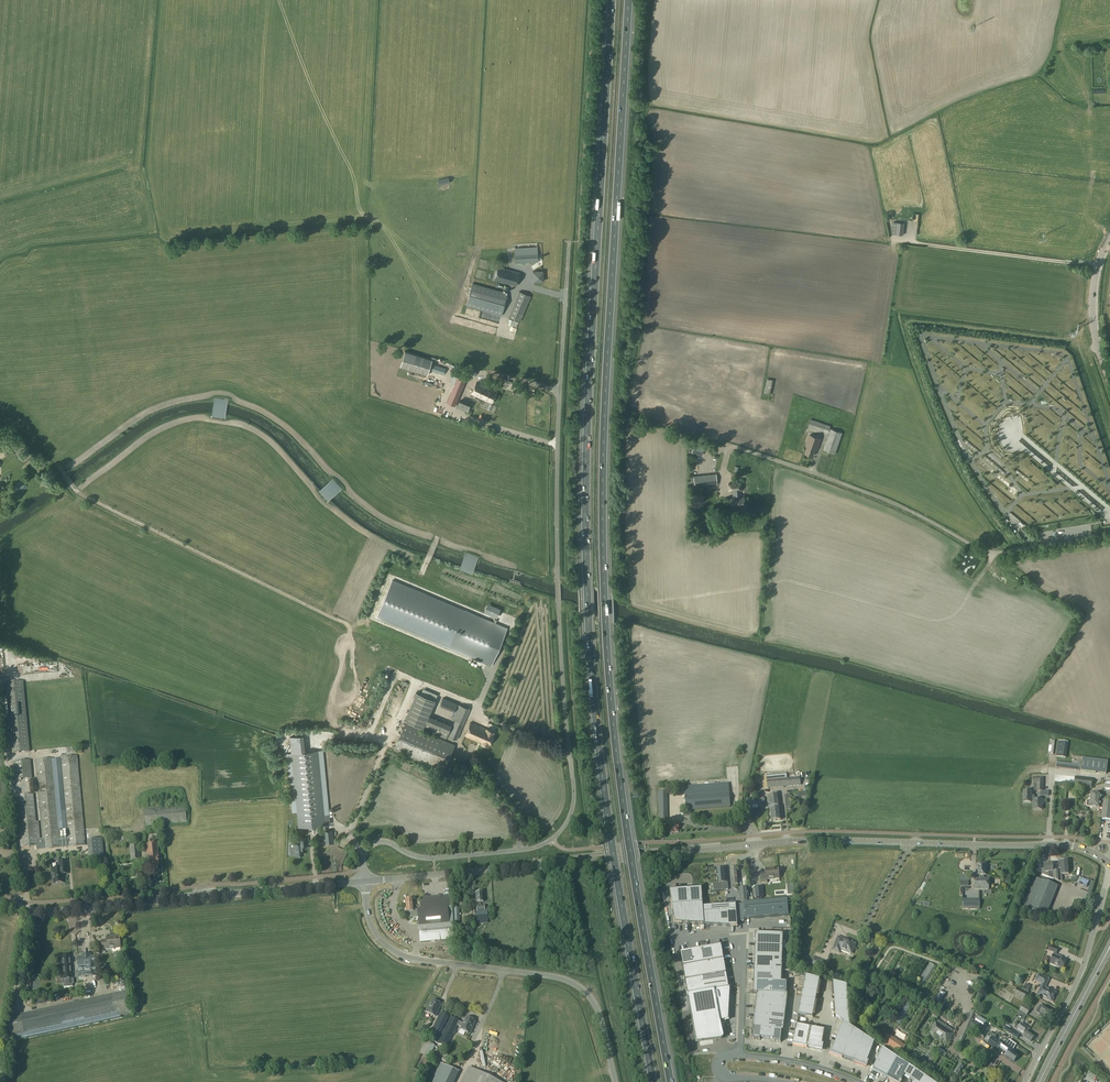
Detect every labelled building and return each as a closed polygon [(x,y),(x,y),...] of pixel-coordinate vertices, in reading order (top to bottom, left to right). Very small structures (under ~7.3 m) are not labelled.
[(450,182),(449,177),(438,180),(439,186),(450,182)] [(892,233),(903,234),(904,223),(893,221),(892,233)] [(515,263),(538,262),(537,243),(514,244),(515,263)] [(494,280),(516,286),(520,273),(498,267),(494,280)] [(472,283),(466,306),(502,316),(508,293),(472,283)] [(519,291),(508,317),(520,322),(531,296),(519,291)] [(431,363),(432,359),(405,350),(400,366),(427,375),(429,370),(444,374),(446,368),(431,363)] [(450,373),(446,386),(451,388),(456,375),(450,373)] [(454,384),(463,387),(467,379),(457,375),(454,384)] [(764,393),(770,394),(773,380),(767,378),(764,393)] [(482,398),(487,387),(476,382),(471,394),(482,398)] [(455,406),(463,387),(454,384),(451,391),(446,402),(455,406)] [(487,387),(482,398),(492,403),(494,399),(495,395),(497,392),(487,387)] [(468,411),(470,405),(471,403),(460,399),(459,400),(456,407),(468,411)] [(808,426),(828,433),(831,425),(811,419),(808,426)] [(835,454),(843,432),(831,428),(823,450),(835,454)] [(808,445),(805,453),(813,455),(816,447),(817,447),(821,438),(810,434),(806,444),(808,445)] [(691,453),(701,455),(704,446),(693,443),(691,453)] [(716,473),(693,476),(695,487),(718,485),(716,473)] [(732,496),(730,497),(730,500),(731,503),(731,504),(731,507),(744,506),(744,502),(744,499),(743,495),(742,495),(741,494),(741,491),(741,490),(741,489),(742,489),(741,483),(740,482),(729,483),(729,484),(729,490),(729,491),(732,491),(733,492),(733,495),(733,496),(732,496)] [(997,574),(994,578),(1007,586),(1010,582),(997,574)] [(507,628),(392,580),(376,617),(491,665),(507,628)] [(399,637),(396,645),(406,648),(406,647),(424,653),(426,646),(399,637)] [(426,648),(424,655),(450,664),(452,660),(455,661),(456,657),(458,658),(460,654),(455,653),(454,654),(450,653),(449,656),(426,648)] [(19,663),(20,672),(39,672),(39,666),(42,666),(42,668),(44,668),(44,670),(50,670),(50,661),(46,661),(46,663),(19,663)] [(369,680),(360,704),(365,706),(374,685),(371,684),(372,681),(369,680)] [(12,754),(29,752),(22,682),(6,683),(9,718),(8,719),(8,723),(9,723),(12,754)] [(379,718),(391,683),(391,684),(384,682),(377,703),(381,704),(379,708),(377,707),(376,709),(373,708),(372,712),(376,713),(375,716),(379,718)] [(411,708),(418,711),(425,697),(418,694),(411,708)] [(431,694),(430,697),(426,696),(425,706),(432,707),(434,695),(431,694)] [(450,721),(463,721),(468,710),(468,705),(462,705),(443,697),(441,697),(438,705),(450,710),(450,721)] [(451,725),(428,715),(423,728),(446,738),(451,725)] [(465,735),(481,742),(489,745),(496,728),(483,722),(481,726),(471,722),(465,735)] [(405,723),(394,750),(444,771),(455,744),(405,723)] [(303,735),(289,737),(291,753),(287,754),(292,812),(297,811),(298,827),(330,824),(323,750),(305,752),(303,735)] [(1042,754),(1050,756),(1052,741),(1044,740),(1042,754)] [(1066,759),(1068,743),(1058,741),(1055,757),(1066,759)] [(37,850),(45,849),(59,848),(69,847),(85,845),(77,757),(59,758),(67,843),(60,844),(53,759),(35,760),(42,841),(37,842),(33,795),(16,797),(20,847),(36,845),(37,850)] [(1079,771),(1080,765),(1081,765),(1080,771),(1098,773),(1098,774),(1106,775),(1108,763),(1099,762),(1099,761),(1082,759),(1081,761),(1072,760),(1072,764),(1056,762),(1056,768),(1079,771)] [(31,779),(30,761),(13,762),(14,781),(31,779)] [(783,774),(783,779),(784,787),(801,785),(800,777),(799,772),(787,773),(788,779),(787,779),(786,773),(783,774)] [(773,775),(766,775),(767,781),(768,788),(768,789),(775,788),(784,787),(783,779),(783,774),(773,775)] [(1075,777),(1073,787),(1091,789),(1092,779),(1075,777)] [(1043,792),(1043,778),(1033,778),(1033,785),(1036,785),(1036,792),(1043,792)] [(728,783),(684,787),(686,811),(730,808),(730,807),(728,783)] [(1033,800),(1034,800),(1034,796),(1031,796),(1031,792),(1023,792),(1023,802),(1031,803),(1031,802),(1033,802),(1033,800)] [(657,793),(657,802),(657,809),(658,809),(659,809),(659,820),(667,820),(667,810),(667,800),(667,793),(665,793),(657,793)] [(1087,802),(1086,806),(1087,807),(1089,807),(1094,808),(1096,794),(1091,793),(1090,801),(1088,801),(1087,802)] [(747,800),(748,809),(765,808),(764,798),(747,800)] [(1042,800),(1034,800),(1033,800),(1033,802),(1033,810),(1042,810),(1042,800)] [(1104,800),(1101,821),(1109,822),(1109,801),(1104,800)] [(145,827),(186,824),(185,807),(144,810),(145,827)] [(677,826),(677,823),(677,822),(673,822),(673,824),(668,824),(669,834),(673,834),(673,833),(677,833),(678,833),(678,830),(677,826)] [(325,831),(326,843),(334,842),(333,830),(325,831)] [(299,839),(299,843),(295,843),(296,855),(304,854),(303,845),(308,844),(307,838),(299,839)] [(101,840),(89,841),(91,863),(103,862),(101,840)] [(158,856),(157,844),(146,845),(147,854),(146,854),(146,857),(147,857),(147,860),(147,865),(148,865),(148,868),(159,867),(159,864),(158,859),(158,856)] [(130,861),(140,860),(138,845),(129,846),(130,861)] [(1065,862),(1062,862),(1062,861),(1060,862),(1059,862),(1059,871),(1053,872),(1054,880),(1059,882),(1062,882),(1061,875),(1069,875),(1068,862),(1067,861),(1065,861),(1065,862)] [(67,873),(66,862),(58,862),(59,869),(57,869),(57,870),(52,871),(53,884),(63,883),(62,875),(63,875),(63,874),(67,873)] [(1041,869),(1041,874),(1048,878),(1048,873),(1053,872),(1053,864),(1043,865),(1044,869),(1041,869)] [(979,879),(974,879),(974,890),(988,890),(989,879),(984,879),(984,875),(986,876),(986,865),(977,865),(977,875),(980,875),(979,879)] [(739,885),(737,867),(730,868),(732,885),(739,885)] [(717,883),(713,883),(713,891),(724,890),(723,883),(726,882),(725,869),(716,870),(717,883)] [(761,883),(767,883),(766,880),(779,879),(779,869),(770,870),(770,869),(765,869),(766,875),(761,876),(761,883)] [(1035,878),(1022,909),(1046,918),(1058,887),(1035,878)] [(739,888),(740,903),(748,902),(747,887),(739,888)] [(675,891),(669,891),(674,924),(708,926),(737,927),(736,905),(706,907),(701,907),(700,889),(698,889),(698,890),(675,892),(675,891)] [(475,912),(476,921),(488,920),(487,911),(484,911),(484,910),(484,905),(480,906),(480,903),(483,902),(482,893),(475,894),(476,903),(476,906),(476,911),(477,911),(477,912),(475,912)] [(417,909),(417,910),(413,910),(414,912),(408,912),(408,913),(410,913),(410,918),(418,918),(420,943),(453,940),(451,923),(453,923),(451,896),(424,898),(420,904),(420,909),(417,909)] [(405,913),(408,912),(414,912),(413,910),(412,899),(404,900),(405,913)] [(788,899),(743,903),(744,920),(790,916),(788,899)] [(962,900),(962,909),(979,910),(980,900),(962,900)] [(783,947),(783,935),(755,934),(755,946),(783,947)] [(106,939),(106,941),(101,941),(102,949),(120,948),(119,936),(110,937),(110,939),(106,939)] [(838,937),(836,941),(833,951),(839,953),(841,950),(851,954),(855,944),(838,937)] [(719,945),(679,952),(687,994),(729,987),(719,945)] [(782,958),(783,947),(755,946),(754,958),(782,958)] [(1049,964),(1063,969),(1066,960),(1061,958),(1062,957),(1056,955),(1058,949),(1049,946),(1047,951),(1053,953),(1049,964)] [(77,958),(79,978),(96,977),(95,956),(90,957),(90,955),(81,955),(81,957),(77,958)] [(62,957),(63,979),(61,979),(61,985),(64,985),(64,988),(72,987),(72,984),(74,984),(73,979),(71,979),(70,956),(62,957)] [(824,961),(812,957),(810,966),(821,969),(824,961)] [(782,970),(782,958),(754,958),(754,969),(782,970)] [(922,983),(933,967),(929,964),(917,980),(922,983)] [(781,982),(782,970),(754,969),(754,981),(781,982)] [(1049,991),(1049,990),(1045,988),(1049,980),(1038,975),(1035,982),(1042,985),(1039,991),(1040,992),(1038,996),(1051,1002),(1055,993),(1050,991),(1049,991)] [(805,976),(798,1015),(812,1018),(820,979),(805,976)] [(786,995),(787,983),(781,982),(754,981),(753,993),(757,994),(786,995)] [(847,986),(833,982),(835,1017),(843,1022),(850,1026),(847,986)] [(727,988),(687,996),(695,1043),(696,1043),(696,1044),(701,1043),(701,1042),(716,1039),(714,1024),(719,1023),(727,1021),(729,989),(729,988),(727,988)] [(1024,1000),(1027,994),(1016,989),(1013,995),(1024,1000)] [(754,1028),(752,1039),(760,1040),(760,1038),(773,1040),(773,1042),(780,1043),(782,1031),(783,1031),(788,995),(786,995),(757,994),(753,1028),(754,1028)] [(435,1017),(441,1005),(432,1001),(430,1005),(429,1004),(425,1012),(435,1017)] [(1047,1018),(1051,1012),(1044,1007),(1040,1004),(1035,1012),(1039,1014),(1038,1014),(1042,1017),(1043,1016),(1047,1018)] [(1030,1010),(1022,1005),(1019,1011),(1026,1016),(1030,1010)] [(1026,1016),(1019,1011),(1017,1016),(1023,1020),(1026,1016)] [(437,1044),(450,1017),(440,1013),(431,1030),(432,1030),(428,1039),(437,1044)] [(974,1021),(983,1026),(986,1021),(977,1015),(974,1021)] [(446,1048),(457,1025),(459,1022),(459,1021),(450,1017),(437,1044),(446,1048)] [(459,1022),(457,1025),(461,1027),(460,1030),(470,1034),(472,1030),(471,1029),(475,1022),(466,1017),(463,1024),(459,1022)] [(833,1048),(831,1054),(842,1058),(853,1029),(850,1026),(843,1022),(833,1049),(833,1048)] [(948,1043),(954,1034),(935,1022),(928,1033),(933,1036),(934,1034),(943,1040),(942,1042),(947,1045),(948,1046),(950,1044),(948,1043)] [(1027,1032),(1027,1031),(1029,1029),(1021,1023),(1018,1029),(1025,1034),(1023,1037),(1030,1043),(1034,1037),(1027,1032)] [(793,1039),(792,1045),(806,1048),(810,1028),(796,1025),(793,1039)] [(1019,1035),(1005,1026),(1003,1030),(1017,1039),(1019,1035)] [(824,1031),(810,1028),(806,1048),(821,1051),(822,1045),(824,1031)] [(864,1036),(853,1029),(842,1058),(854,1063),(864,1036)] [(987,1034),(986,1034),(982,1040),(987,1044),(997,1051),(998,1049),(1007,1055),(1005,1057),(1013,1063),(1018,1056),(1010,1051),(1010,1050),(1015,1044),(1009,1039),(1004,1046),(1001,1043),(1000,1044),(993,1039),(995,1036),(990,1033),(987,1034)] [(864,1036),(854,1063),(865,1067),(874,1043),(864,1036)] [(904,1047),(888,1036),(883,1044),(900,1055),(904,1047)] [(912,1040),(907,1047),(911,1050),(916,1042),(912,1040)] [(423,1047),(419,1054),(428,1058),(431,1051),(423,1047)] [(872,1070),(886,1078),(897,1058),(882,1048),(872,1070)] [(897,1058),(886,1078),(893,1081),(901,1081),(904,1075),(910,1079),(915,1070),(909,1066),(897,1058)] [(440,1064),(431,1081),(454,1081),(458,1073),(440,1064)] [(959,1064),(953,1073),(957,1076),(963,1067),(959,1064)] [(469,1067),(461,1081),(499,1081),(469,1067)] [(915,1070),(910,1079),(914,1081),(932,1081),(915,1070)]
